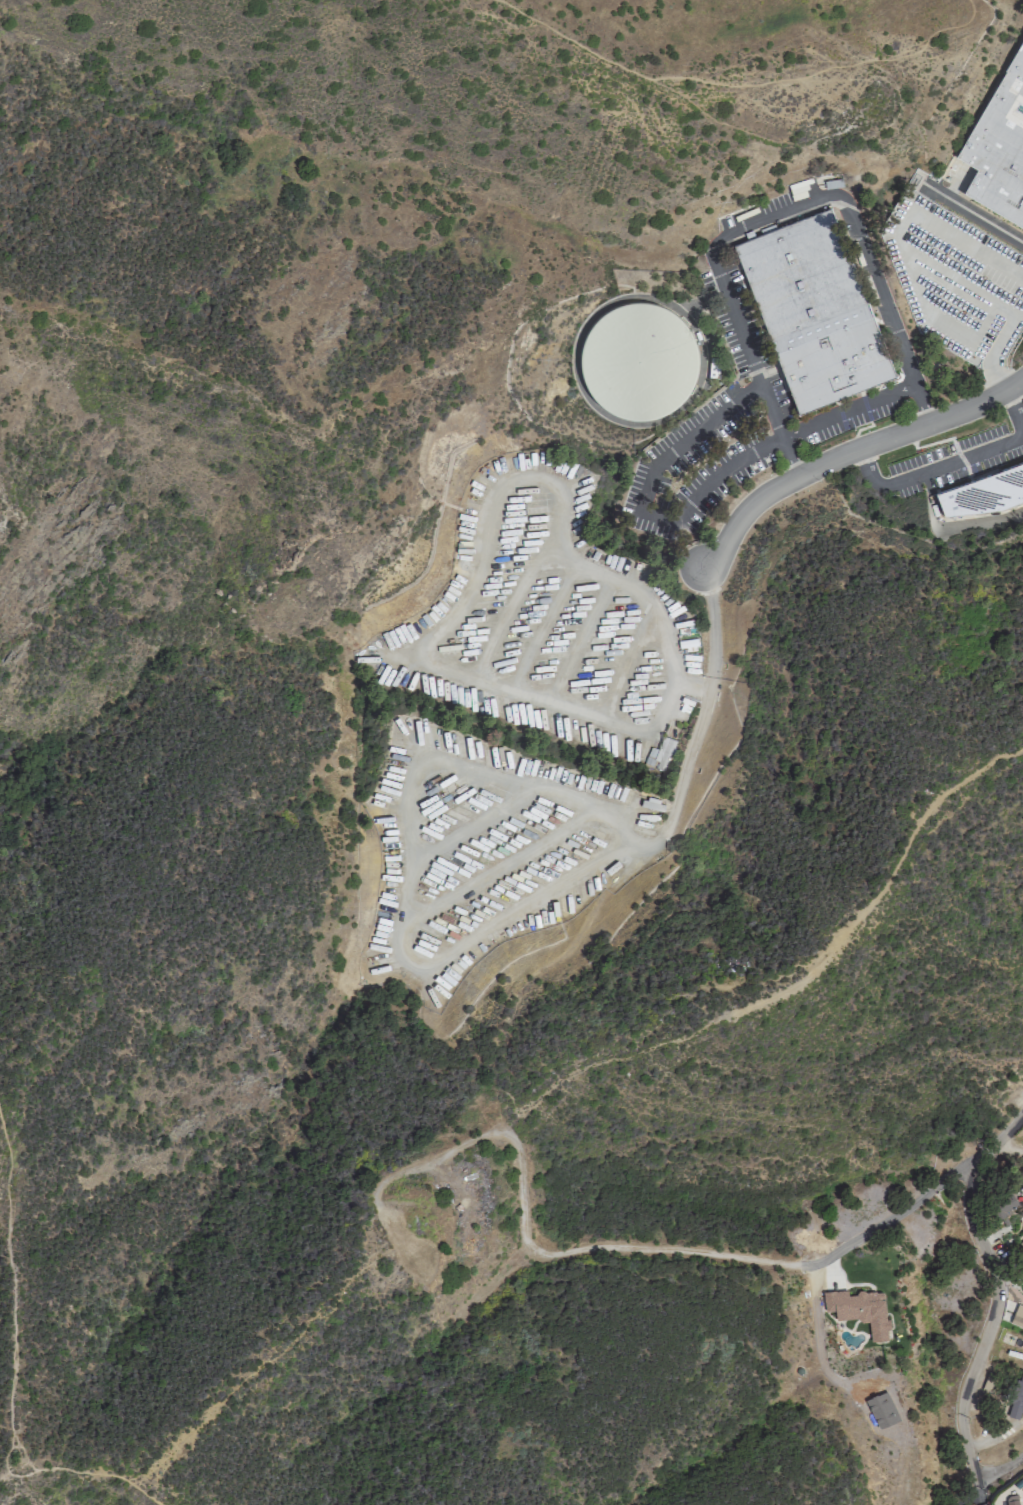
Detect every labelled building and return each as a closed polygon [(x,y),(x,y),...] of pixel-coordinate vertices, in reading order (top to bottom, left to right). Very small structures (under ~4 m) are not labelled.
[(1022,227),(1022,32),(961,161),(976,168),(962,197),(1022,227)] [(793,413),(892,380),(834,208),(774,228),(773,226),(759,230),(761,236),(736,244),(793,413)] [(669,314),(684,328),(692,346),(694,367),(689,386),(677,403),(662,413),(645,419),(627,419),(610,413),(595,403),(584,388),(579,371),(579,352),(584,335),(595,320),(612,309),(631,304),(651,305),(669,314)] [(945,523),(1022,499),(1022,463),(935,490),(945,523)] [(650,747),(647,756),(657,760),(654,769),(663,773),(675,741),(662,736),(657,750),(650,747)] [(1009,1208),(1017,1204),(1011,1192),(989,1202),(997,1220),(1012,1213),(1009,1208)] [(884,1290),(847,1293),(846,1289),(823,1291),(824,1311),(834,1311),(835,1321),(868,1318),(870,1341),(887,1340),(886,1329),(887,1329),(884,1290)] [(1016,1304),(1009,1323),(1022,1328),(1022,1306),(1016,1304)] [(1014,1382),(1005,1416),(1018,1420),(1022,1407),(1022,1408),(1022,1384),(1014,1382)] [(877,1428),(899,1419),(886,1389),(865,1399),(877,1428)] [(1017,1494),(1005,1495),(1006,1504),(1018,1504),(1017,1494)]
